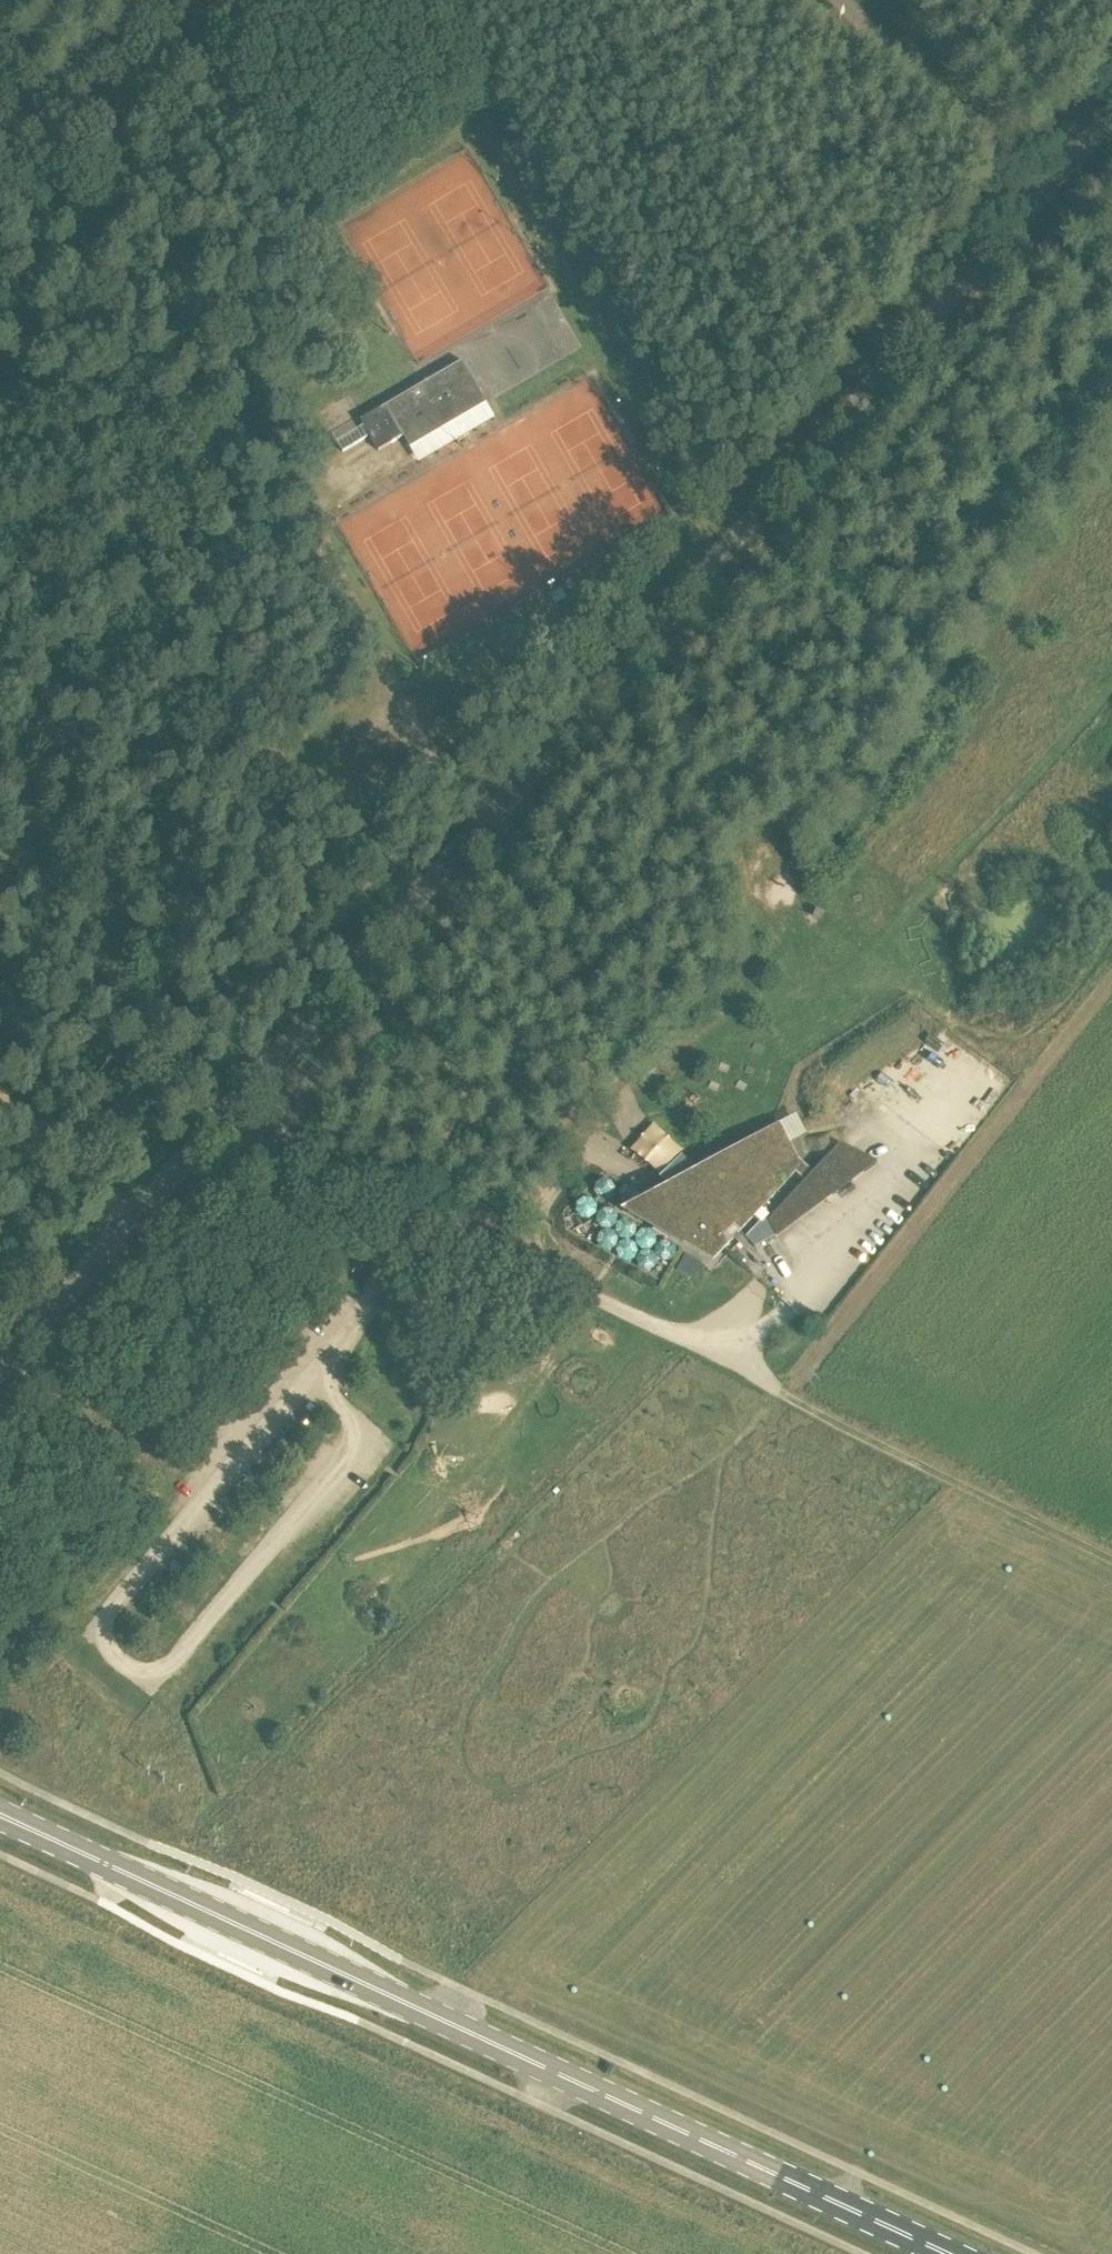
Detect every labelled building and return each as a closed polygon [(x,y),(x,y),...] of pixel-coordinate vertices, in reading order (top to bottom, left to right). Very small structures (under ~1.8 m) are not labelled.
[(486,403),(462,360),(360,419),(379,451),(441,415),(447,426),(486,403)] [(655,1122),(629,1149),(657,1177),(684,1150),(655,1122)] [(788,1145),(781,1134),(672,1198),(624,1225),(685,1253),(685,1252),(715,1266),(731,1253),(725,1247),(736,1235),(742,1241),(798,1181),(793,1177),(801,1168),(788,1145)] [(793,1177),(798,1181),(806,1187),(770,1226),(777,1240),(880,1171),(841,1145),(814,1178),(801,1168),(793,1177)]
